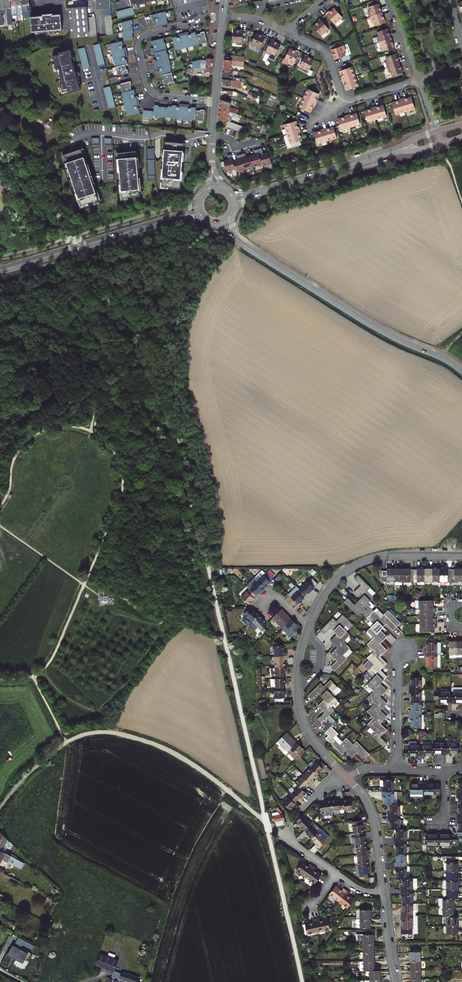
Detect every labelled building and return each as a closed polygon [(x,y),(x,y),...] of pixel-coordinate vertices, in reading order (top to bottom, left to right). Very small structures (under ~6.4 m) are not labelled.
[(10,0),(0,0),(0,20),(2,20),(2,15),(4,15),(4,12),(4,9),(6,9),(7,12),(8,22),(12,22),(11,16),(10,0)] [(23,15),(23,18),(27,18),(26,4),(29,4),(29,0),(21,0),(23,15)] [(109,0),(94,0),(95,10),(110,9),(109,0)] [(368,12),(370,17),(382,13),(379,4),(368,7),(370,11),(368,12)] [(95,17),(88,17),(87,6),(67,8),(69,26),(70,39),(97,36),(95,17)] [(133,7),(117,11),(119,17),(135,13),(133,7)] [(325,14),(334,24),(342,17),(334,8),(329,12),(328,11),(325,14)] [(166,12),(151,15),(152,20),(155,19),(156,22),(154,22),(156,27),(168,24),(167,19),(166,12)] [(372,23),(374,22),(375,26),(386,22),(382,13),(370,17),(372,23)] [(62,30),(60,14),(52,15),(52,14),(42,14),(42,16),(30,17),(31,33),(35,33),(39,32),(40,34),(54,32),(54,31),(59,31),(62,30)] [(112,35),(111,18),(110,15),(104,16),(105,35),(112,35)] [(317,22),(313,26),(321,36),(329,29),(320,18),(316,21),(317,22)] [(133,24),(132,20),(121,22),(124,32),(122,32),(124,41),(133,39),(132,34),(133,34),(133,30),(133,29),(132,25),(133,24)] [(239,30),(233,29),(232,41),(236,41),(235,43),(242,44),(244,28),(239,28),(239,30)] [(377,36),(379,42),(391,38),(388,28),(377,32),(379,36),(377,36)] [(176,37),(172,38),(175,51),(194,46),(207,42),(204,32),(200,33),(200,34),(196,35),(195,32),(190,34),(191,35),(188,35),(188,32),(178,35),(179,38),(177,38),(176,37)] [(255,33),(250,44),(260,48),(266,36),(262,34),(261,35),(255,33)] [(395,47),(391,38),(379,42),(381,47),(383,47),(384,51),(395,47)] [(154,48),(151,49),(152,54),(153,54),(154,58),(156,58),(156,60),(153,61),(155,70),(159,69),(159,72),(158,72),(159,77),(161,76),(162,81),(161,81),(162,85),(167,84),(167,88),(174,86),(170,69),(171,68),(168,55),(167,55),(166,50),(165,43),(164,43),(163,39),(151,42),(152,46),(153,46),(154,48)] [(275,40),(271,39),(265,53),(270,55),(271,53),(275,55),(280,44),(274,42),(275,40)] [(122,42),(110,44),(111,49),(110,49),(114,63),(115,63),(118,76),(129,74),(128,70),(126,70),(125,65),(128,65),(127,60),(125,60),(125,58),(128,57),(126,48),(122,49),(122,47),(123,46),(122,42)] [(100,44),(93,46),(98,66),(105,64),(100,44)] [(344,45),(331,50),(335,59),(346,55),(345,51),(346,51),(344,45)] [(78,50),(83,70),(90,68),(85,48),(78,50)] [(281,62),(287,65),(287,63),(293,66),(299,52),(295,50),(294,51),(289,48),(284,59),(283,58),(281,62)] [(69,92),(80,90),(79,83),(80,83),(78,78),(77,72),(77,71),(75,72),(74,68),(75,68),(73,61),(72,57),(70,50),(59,52),(59,54),(53,56),(54,57),(56,68),(59,76),(61,75),(63,83),(61,84),(62,87),(63,92),(68,90),(69,92)] [(388,67),(400,63),(397,53),(386,57),(388,61),(386,61),(388,67)] [(314,60),(308,57),(308,56),(305,54),(299,66),(308,71),(314,60)] [(230,59),(224,59),(223,70),(231,71),(232,65),(244,66),(245,57),(231,55),(230,59)] [(207,59),(206,60),(201,60),(197,60),(196,68),(200,68),(200,69),(206,69),(205,72),(212,73),(213,59),(207,59)] [(400,63),(388,67),(390,72),(392,72),(393,76),(404,72),(400,63)] [(341,77),(342,81),(354,77),(351,68),(340,71),(342,77),(341,77)] [(223,70),(222,79),(240,81),(241,77),(234,77),(234,75),(233,74),(233,71),(231,71),(223,70)] [(347,90),(357,86),(354,77),(342,81),(343,84),(345,84),(347,90)] [(131,82),(120,84),(123,98),(126,112),(127,112),(128,116),(140,113),(139,109),(138,109),(137,107),(140,106),(138,96),(135,97),(134,95),(136,95),(135,90),(132,91),(131,86),(132,86),(131,82)] [(116,107),(111,87),(104,88),(109,109),(116,107)] [(308,89),(303,98),(316,104),(317,101),(316,101),(317,98),(319,94),(308,89)] [(405,97),(401,98),(405,112),(415,109),(411,97),(405,99),(405,97)] [(299,107),(305,110),(310,113),(312,108),(313,106),(314,106),(316,104),(303,98),(299,107)] [(395,115),(405,112),(401,98),(397,99),(398,101),(391,103),(395,115)] [(220,100),(219,109),(230,112),(233,113),(237,114),(238,110),(230,107),(231,103),(220,100)] [(190,120),(204,121),(205,110),(200,109),(200,111),(196,110),(196,108),(191,107),(191,109),(189,108),(189,105),(179,104),(179,107),(177,107),(177,106),(172,105),(172,107),(168,106),(168,108),(158,107),(158,106),(154,105),(153,112),(143,111),(142,117),(153,118),(153,116),(175,118),(175,119),(190,120)] [(377,106),(373,107),(377,119),(386,116),(383,105),(377,107),(377,106)] [(377,119),(373,107),(370,108),(370,109),(364,111),(367,122),(377,119)] [(219,118),(228,121),(234,123),(235,120),(232,119),(229,118),(230,112),(219,109),(219,118)] [(357,113),(352,114),(351,115),(350,114),(347,115),(350,127),(360,124),(357,113)] [(341,130),(350,127),(347,115),(343,116),(344,117),(342,118),(338,119),(341,130)] [(226,127),(242,133),(244,126),(234,123),(228,121),(226,127)] [(284,125),(287,134),(300,130),(299,127),(298,127),(296,121),(284,125)] [(323,129),(327,141),(337,138),(333,127),(329,128),(327,129),(327,128),(323,129)] [(314,133),(315,137),(317,144),(327,141),(323,129),(320,130),(320,131),(318,131),(314,133)] [(300,130),(287,134),(290,144),(302,140),(300,134),(301,134),(300,130)] [(185,144),(167,143),(162,191),(181,192),(185,144)] [(262,148),(258,149),(262,164),(263,166),(272,163),(268,152),(263,153),(262,148)] [(100,203),(82,149),(61,156),(78,209),(100,203)] [(255,154),(250,155),(254,167),(262,164),(258,149),(254,150),(255,154)] [(140,194),(136,152),(119,154),(122,197),(140,194)] [(244,153),(241,154),(245,169),(254,167),(250,155),(246,157),(244,153)] [(225,166),(227,172),(231,171),(232,176),(237,174),(236,172),(233,161),(231,154),(227,156),(228,159),(223,161),(224,162),(225,166)] [(238,159),(233,161),(236,172),(245,169),(241,154),(237,156),(238,159)] [(382,576),(382,581),(386,581),(395,581),(395,566),(390,566),(390,567),(386,567),(386,571),(386,576),(382,576)] [(437,566),(432,566),(432,581),(432,584),(440,584),(440,581),(440,567),(437,567),(437,566)] [(402,567),(402,581),(410,581),(413,581),(413,569),(410,569),(410,567),(402,567)] [(417,569),(413,569),(413,581),(417,581),(425,581),(425,568),(417,567),(417,569)] [(448,567),(440,567),(440,581),(448,581),(448,582),(452,582),(452,569),(448,569),(448,567)] [(452,569),(452,582),(454,582),(454,581),(461,581),(461,568),(454,568),(454,569),(452,569)] [(254,577),(257,580),(264,587),(270,582),(269,581),(272,578),(265,572),(263,574),(260,572),(254,577)] [(361,585),(358,588),(370,601),(374,597),(373,596),(376,593),(370,588),(371,587),(358,575),(354,578),(361,585)] [(252,585),(249,588),(255,594),(257,592),(259,593),(264,587),(257,580),(254,577),(249,583),(252,585)] [(300,589),(306,595),(308,593),(310,593),(315,588),(308,581),(300,589)] [(255,594),(249,588),(240,597),(248,604),(253,598),(252,597),(255,594)] [(361,598),(358,601),(371,614),(374,610),(367,604),(370,601),(358,588),(354,592),(361,598)] [(300,589),(292,597),(299,604),(304,599),(303,598),(306,595),(300,589)] [(371,614),(358,601),(355,604),(348,598),(345,601),(357,614),(360,611),(367,617),(371,614)] [(416,608),(420,608),(434,608),(434,603),(433,603),(433,600),(415,600),(416,608)] [(249,607),(248,608),(243,613),(252,621),(259,614),(253,608),(252,609),(249,607)] [(280,609),(272,618),(283,628),(292,619),(286,613),(285,614),(280,609)] [(374,610),(371,614),(378,621),(384,627),(387,623),(394,630),(401,623),(388,610),(384,614),(379,609),(376,612),(374,610)] [(259,614),(252,621),(261,630),(267,624),(264,621),(265,620),(259,614)] [(371,627),(384,640),(387,636),(380,630),(384,627),(378,621),(371,614),(367,617),(374,624),(371,627)] [(334,631),(346,618),(343,615),(336,621),(333,618),(320,631),(324,634),(330,627),(334,631)] [(334,644),(347,631),(343,628),(350,622),(346,618),(334,631),(337,634),(330,640),(334,644)] [(288,633),(291,637),(292,636),(295,639),(296,638),(297,634),(296,632),(297,632),(300,628),(292,619),(283,628),(281,630),(286,635),(288,633)] [(421,623),(417,624),(417,630),(418,631),(434,631),(434,627),(438,627),(437,623),(435,623),(421,623)] [(371,641),(384,654),(387,650),(380,643),(384,640),(371,627),(367,631),(374,638),(371,641)] [(347,631),(334,644),(337,647),(330,654),(334,657),(347,644),(344,641),(350,635),(347,631)] [(457,654),(457,640),(452,640),(452,641),(449,641),(450,658),(457,658),(456,654),(457,654)] [(371,654),(384,667),(387,663),(381,657),(384,654),(371,641),(367,644),(374,651),(371,654)] [(426,655),(437,655),(437,642),(427,642),(427,651),(426,651),(426,655)] [(285,652),(284,644),(274,645),(275,656),(288,655),(288,652),(285,652)] [(353,650),(347,644),(334,657),(337,660),(330,667),(334,671),(347,658),(346,657),(353,650)] [(371,667),(384,680),(387,677),(380,670),(384,667),(371,654),(367,657),(374,664),(371,667)] [(288,655),(275,656),(276,667),(286,666),(285,659),(288,659),(288,655)] [(426,658),(427,658),(428,667),(437,667),(437,655),(426,655),(426,658)] [(286,666),(276,667),(274,667),(275,678),(285,677),(285,674),(286,674),(286,666)] [(371,681),(384,694),(387,690),(381,683),(384,680),(371,667),(367,671),(374,678),(371,681)] [(285,677),(275,678),(272,678),(272,686),(275,686),(276,690),(285,689),(284,686),(285,686),(285,677)] [(410,686),(410,690),(422,690),(422,677),(412,677),(412,686),(410,686)] [(334,683),(330,679),(324,686),(320,683),(308,695),(311,699),(318,692),(321,695),(334,683)] [(371,694),(384,707),(387,703),(381,696),(384,694),(371,681),(367,684),(374,691),(371,694)] [(331,693),(338,687),(334,683),(321,695),(325,699),(318,706),(322,710),(335,697),(331,693)] [(285,689),(276,690),(274,690),(275,702),(284,701),(284,697),(285,697),(285,689)] [(439,702),(448,702),(448,703),(452,703),(452,692),(438,692),(438,689),(434,689),(434,699),(438,699),(439,699),(439,702)] [(410,694),(411,694),(411,702),(422,702),(422,690),(410,690),(410,694)] [(461,701),(461,692),(452,692),(452,703),(456,703),(456,701),(461,701)] [(371,707),(384,720),(387,717),(380,710),(384,707),(371,694),(367,697),(374,704),(371,707)] [(338,700),(335,697),(322,710),(325,712),(318,719),(322,723),(327,717),(334,710),(331,707),(338,700)] [(422,715),(422,702),(411,702),(411,711),(410,711),(410,715),(422,715)] [(371,720),(384,733),(387,730),(381,723),(384,720),(371,707),(367,711),(374,717),(371,720)] [(410,718),(411,718),(411,727),(422,727),(422,729),(425,729),(425,721),(424,721),(422,721),(422,715),(410,715),(410,718)] [(334,724),(327,717),(322,723),(325,726),(322,728),(326,732),(331,727),(334,724)] [(371,734),(384,747),(387,743),(381,737),(384,733),(371,720),(367,724),(374,731),(371,734)] [(331,727),(326,732),(329,735),(326,738),(330,742),(336,735),(338,733),(331,727)] [(283,751),(286,749),(289,751),(298,743),(291,736),(290,737),(286,732),(278,741),(281,743),(279,744),(278,746),(283,751)] [(336,735),(330,742),(343,754),(346,751),(353,758),(356,754),(343,741),(343,742),(336,735)] [(343,741),(356,754),(359,751),(366,758),(370,754),(357,741),(353,744),(347,738),(343,741)] [(434,753),(442,753),(442,754),(446,754),(446,743),(434,742),(434,745),(434,753)] [(298,743),(289,751),(297,760),(306,751),(298,743)] [(459,743),(446,743),(446,754),(450,754),(450,753),(459,753),(459,743)] [(409,755),(418,755),(418,757),(421,757),(421,745),(406,745),(406,744),(404,744),(404,757),(409,757),(409,755)] [(425,755),(434,755),(434,753),(434,745),(421,745),(421,757),(425,757),(425,755)] [(318,759),(310,767),(317,774),(323,769),(322,768),(325,765),(318,759)] [(315,781),(313,779),(317,774),(310,767),(303,775),(312,784),(315,781)] [(299,786),(303,789),(307,784),(310,786),(312,784),(303,775),(295,782),(299,786)] [(384,779),(384,787),(382,787),(382,791),(394,791),(394,779),(384,779)] [(423,794),(423,782),(419,782),(419,784),(410,784),(410,794),(423,794)] [(423,782),(423,794),(440,793),(440,784),(427,784),(427,782),(423,782)] [(291,794),(297,800),(300,797),(301,798),(306,793),(303,789),(299,786),(291,794)] [(393,804),(394,791),(382,791),(382,795),(384,795),(384,804),(390,804),(393,804)] [(290,809),(295,804),(294,803),(297,800),(291,794),(283,802),(290,809)] [(332,800),(333,810),(344,809),(343,800),(340,801),(339,799),(332,800)] [(344,809),(344,810),(356,809),(355,801),(351,801),(351,799),(343,800),(344,809)] [(320,803),(321,811),(333,810),(332,800),(323,801),(324,802),(320,803)] [(400,816),(400,804),(393,804),(390,804),(390,812),(388,812),(388,816),(400,816)] [(283,813),(278,807),(276,809),(278,811),(272,813),(273,817),(272,818),(272,820),(274,821),(274,823),(276,822),(276,825),(279,825),(286,824),(283,813)] [(298,823),(304,829),(311,823),(311,822),(303,814),(296,820),(299,822),(298,823)] [(397,829),(404,829),(404,820),(400,820),(400,816),(388,816),(388,820),(390,820),(390,829),(397,829)] [(355,833),(364,832),(363,824),(362,824),(361,820),(352,821),(354,833),(355,833)] [(321,828),(316,823),(313,825),(311,823),(304,829),(307,831),(306,832),(312,838),(319,831),(321,828)] [(395,841),(407,841),(407,829),(404,829),(397,829),(397,837),(395,837),(395,841)] [(319,831),(312,838),(317,843),(311,849),(315,852),(319,849),(318,848),(326,838),(319,831)] [(364,832),(355,833),(356,843),(366,842),(365,835),(364,836),(364,832)] [(435,834),(426,834),(427,844),(439,844),(439,832),(435,832),(435,834)] [(439,832),(439,844),(452,844),(452,834),(443,834),(443,832),(439,832)] [(395,845),(397,845),(397,853),(407,853),(407,841),(395,841),(395,845)] [(370,850),(367,850),(366,842),(356,843),(357,854),(371,853),(370,850)] [(2,859),(8,862),(9,861),(22,868),(24,863),(2,851),(0,850),(0,862),(2,859)] [(358,865),(368,864),(368,858),(371,857),(371,853),(357,854),(358,865)] [(407,866),(407,853),(397,853),(397,862),(395,862),(395,866),(407,866)] [(302,860),(296,869),(305,876),(313,865),(309,863),(307,865),(306,864),(306,863),(302,860)] [(447,871),(457,871),(458,862),(447,862),(447,871)] [(368,864),(358,865),(359,877),(368,876),(368,872),(369,872),(368,864)] [(313,865),(305,876),(315,883),(321,874),(317,871),(316,872),(315,870),(317,868),(313,865)] [(407,878),(407,866),(395,866),(395,870),(397,870),(397,879),(403,879),(407,878)] [(447,871),(447,880),(457,880),(457,871),(447,871)] [(407,878),(403,879),(403,887),(402,887),(402,891),(413,891),(413,886),(417,886),(417,878),(407,878)] [(447,889),(457,889),(457,880),(447,880),(443,880),(443,889),(447,889)] [(329,893),(339,900),(346,890),(343,887),(341,890),(339,888),(336,885),(329,893)] [(447,889),(447,898),(454,898),(457,898),(457,889),(447,889)] [(346,890),(339,900),(347,907),(354,899),(350,896),(350,897),(348,895),(350,893),(346,890)] [(403,904),(413,904),(413,891),(402,891),(401,895),(403,895),(403,904)] [(54,900),(48,896),(45,901),(44,904),(50,908),(54,900)] [(439,907),(444,907),(454,907),(454,898),(447,898),(439,898),(439,907)] [(401,916),(413,916),(413,912),(416,912),(418,911),(418,904),(413,904),(403,904),(403,912),(401,912),(401,916)] [(443,916),(447,916),(454,916),(454,907),(444,907),(443,916)] [(352,918),(356,918),(370,918),(370,909),(352,909),(352,918)] [(401,920),(403,920),(403,928),(402,928),(402,934),(413,934),(413,930),(417,930),(418,916),(416,916),(413,916),(401,916),(401,920)] [(447,916),(447,926),(457,926),(457,916),(454,916),(447,916)] [(322,919),(320,920),(319,917),(315,918),(317,931),(329,928),(327,918),(322,919)] [(304,923),(306,933),(317,931),(315,918),(311,919),(311,922),(309,922),(304,923)] [(370,928),(370,918),(356,918),(352,918),(352,922),(353,923),(353,927),(356,927),(370,928)] [(14,924),(5,919),(1,925),(10,930),(14,924)] [(457,926),(447,926),(447,935),(457,935),(457,926)] [(364,943),(374,943),(374,934),(364,934),(364,943)] [(21,949),(22,947),(23,945),(33,950),(36,945),(19,936),(14,946),(21,949)] [(363,952),(374,952),(374,943),(364,943),(363,952)] [(13,945),(9,954),(12,956),(11,956),(13,958),(14,957),(16,958),(18,956),(25,960),(27,961),(31,952),(22,947),(21,949),(14,946),(13,945)] [(410,951),(411,960),(421,960),(420,951),(410,951)] [(363,961),(374,961),(374,952),(363,952),(363,961)] [(121,978),(130,981),(139,981),(142,971),(101,955),(97,964),(115,971),(113,976),(121,978)] [(411,960),(411,969),(421,969),(421,960),(411,960)] [(359,961),(359,970),(371,970),(374,970),(374,961),(363,961),(359,961)] [(411,969),(411,978),(421,978),(421,969),(411,969)] [(374,970),(371,970),(371,980),(381,980),(381,970),(374,970)]
